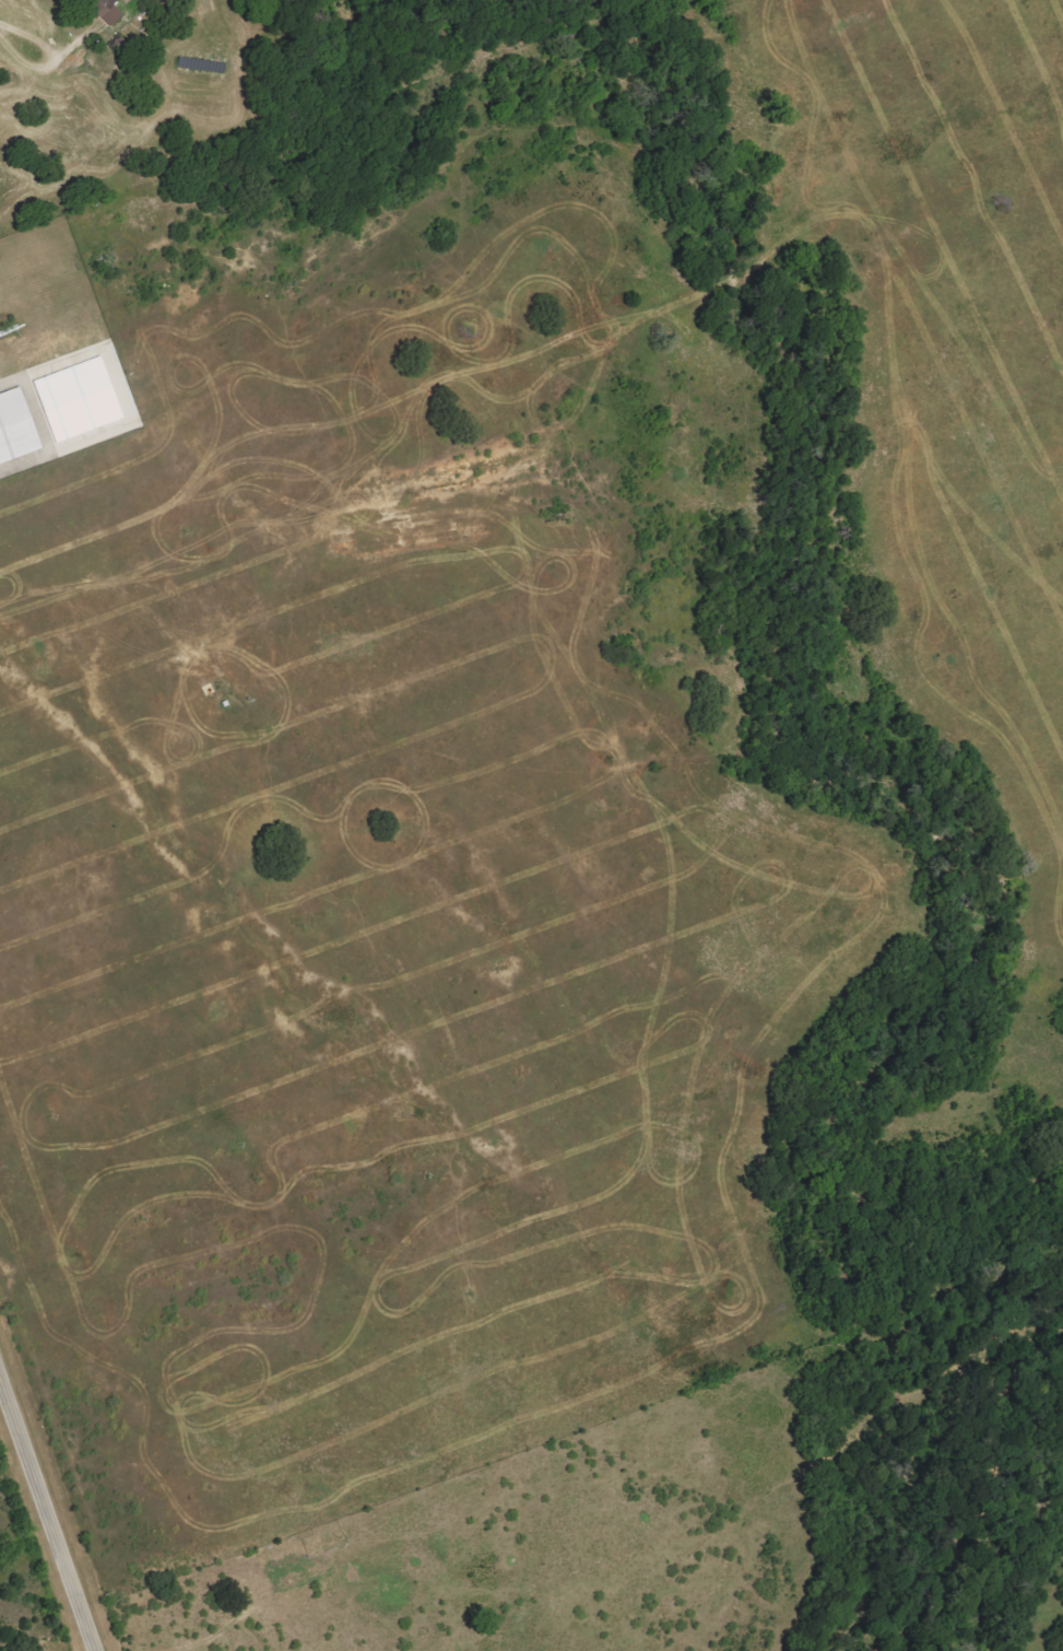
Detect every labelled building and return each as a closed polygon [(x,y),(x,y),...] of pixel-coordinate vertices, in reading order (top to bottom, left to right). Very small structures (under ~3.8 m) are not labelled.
[(57,441),(126,421),(107,358),(38,379),(57,441)] [(46,451),(25,388),(0,396),(0,466),(46,451)]
